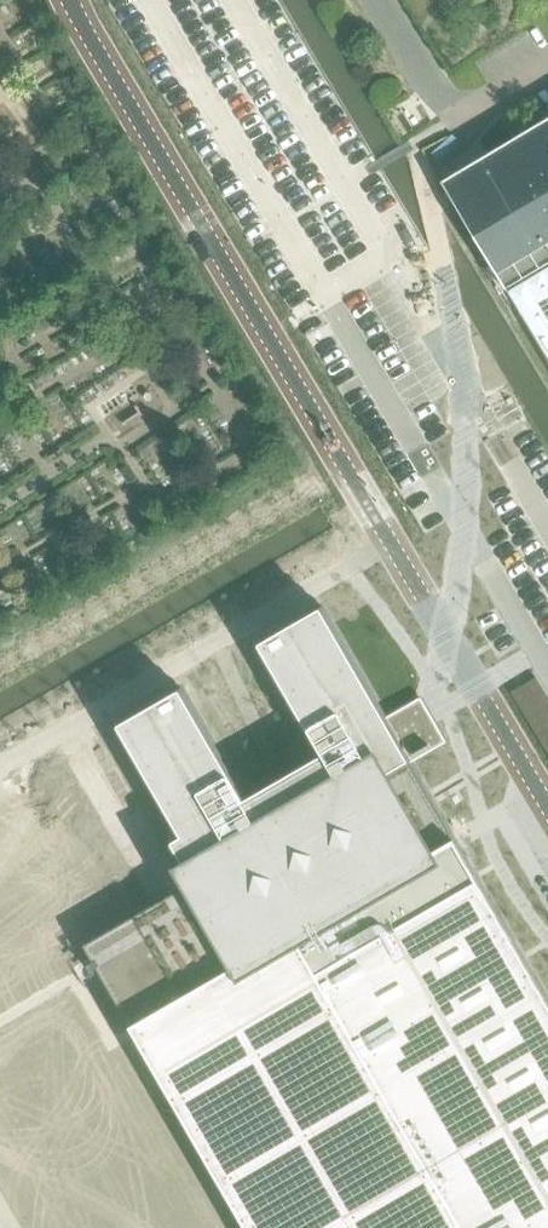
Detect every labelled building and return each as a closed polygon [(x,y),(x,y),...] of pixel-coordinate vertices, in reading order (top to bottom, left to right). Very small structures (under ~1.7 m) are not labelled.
[(443,182),(508,289),(547,265),(547,119),(443,182)] [(508,289),(547,356),(547,265),(508,289)] [(86,943),(250,1227),(547,1227),(547,996),(411,758),(431,747),(431,745),(434,743),(436,742),(438,740),(438,737),(438,735),(438,733),(436,731),(435,729),(433,728),(395,714),(393,714),(391,714),(389,715),(387,716),(324,607),(323,606),(321,606),(320,607),(261,641),(260,642),(260,643),(260,644),(325,756),(247,801),(183,689),(182,688),(181,687),(180,688),(120,722),(119,724),(119,725),(120,726),(182,833),(175,838),(174,839),(173,841),(174,843),(195,880),(86,943)]
